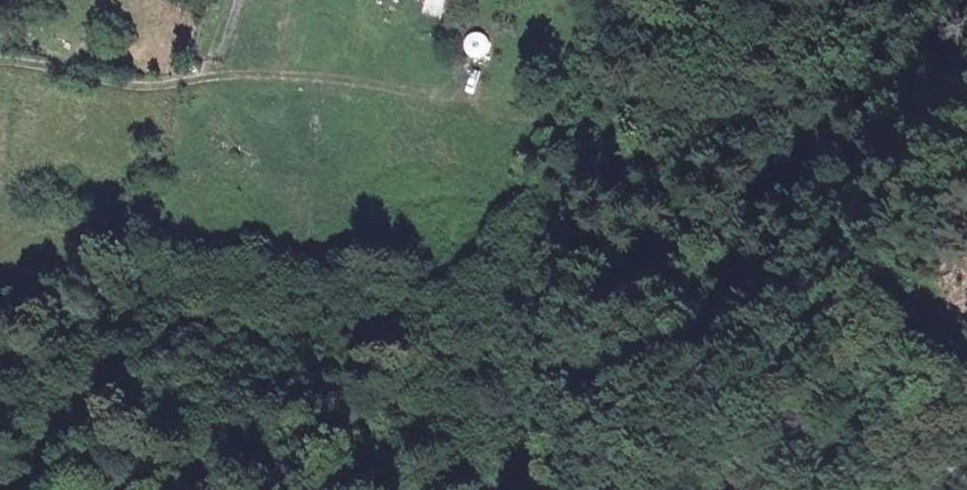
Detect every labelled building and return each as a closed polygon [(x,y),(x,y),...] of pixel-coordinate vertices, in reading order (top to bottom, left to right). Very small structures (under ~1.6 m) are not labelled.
[(415,14),(445,19),(449,0),(417,0),(415,14)]
